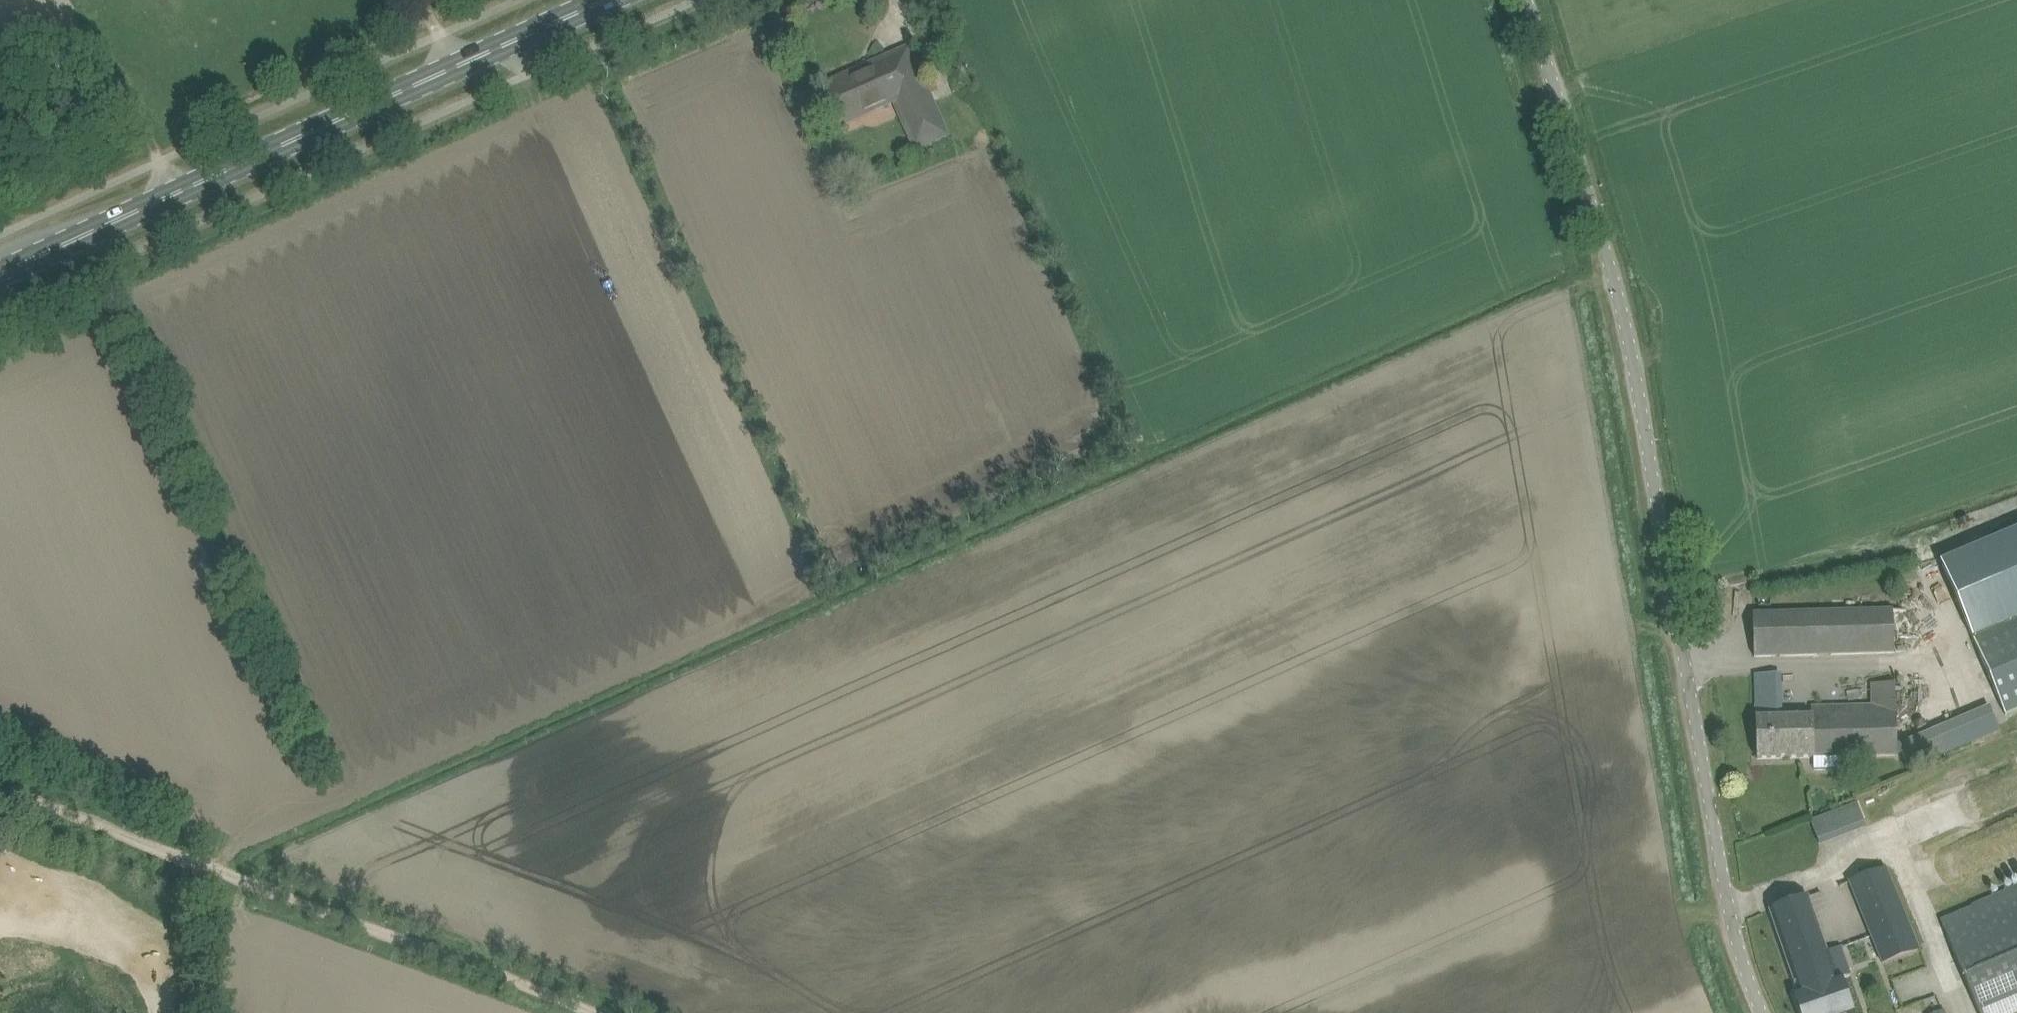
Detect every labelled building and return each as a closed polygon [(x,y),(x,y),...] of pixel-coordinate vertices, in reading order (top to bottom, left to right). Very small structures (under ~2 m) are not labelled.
[(826,97),(828,102),(830,101),(841,125),(895,102),(916,149),(947,135),(909,48),(865,67),(867,72),(855,78),(854,76),(825,89),(828,96),(826,97)] [(1941,563),(1972,637),(2016,619),(2016,530),(1941,563)] [(1919,610),(1894,611),(1894,610),(1754,614),(1755,657),(1896,652),(1921,651),(1919,610)] [(1974,640),(2006,716),(2016,712),(2016,622),(1974,640)] [(1757,759),(1897,755),(1896,684),(1871,685),(1871,708),(1812,709),(1813,717),(1785,718),(1783,673),(1756,674),(1757,718),(1756,718),(1757,759)] [(1817,841),(1864,828),(1857,803),(1810,816),(1817,841)] [(1870,875),(1849,883),(1883,964),(1920,950),(1887,869),(1870,875)] [(1979,1012),(2016,1012),(2016,887),(1970,907),(1971,908),(1940,921),(1979,1012)] [(1836,978),(1831,962),(1846,957),(1842,947),(1827,952),(1808,898),(1771,911),(1799,991),(1836,978)] [(1836,978),(1799,991),(1794,993),(1801,1012),(1854,1012),(1841,976),(1836,978)]
